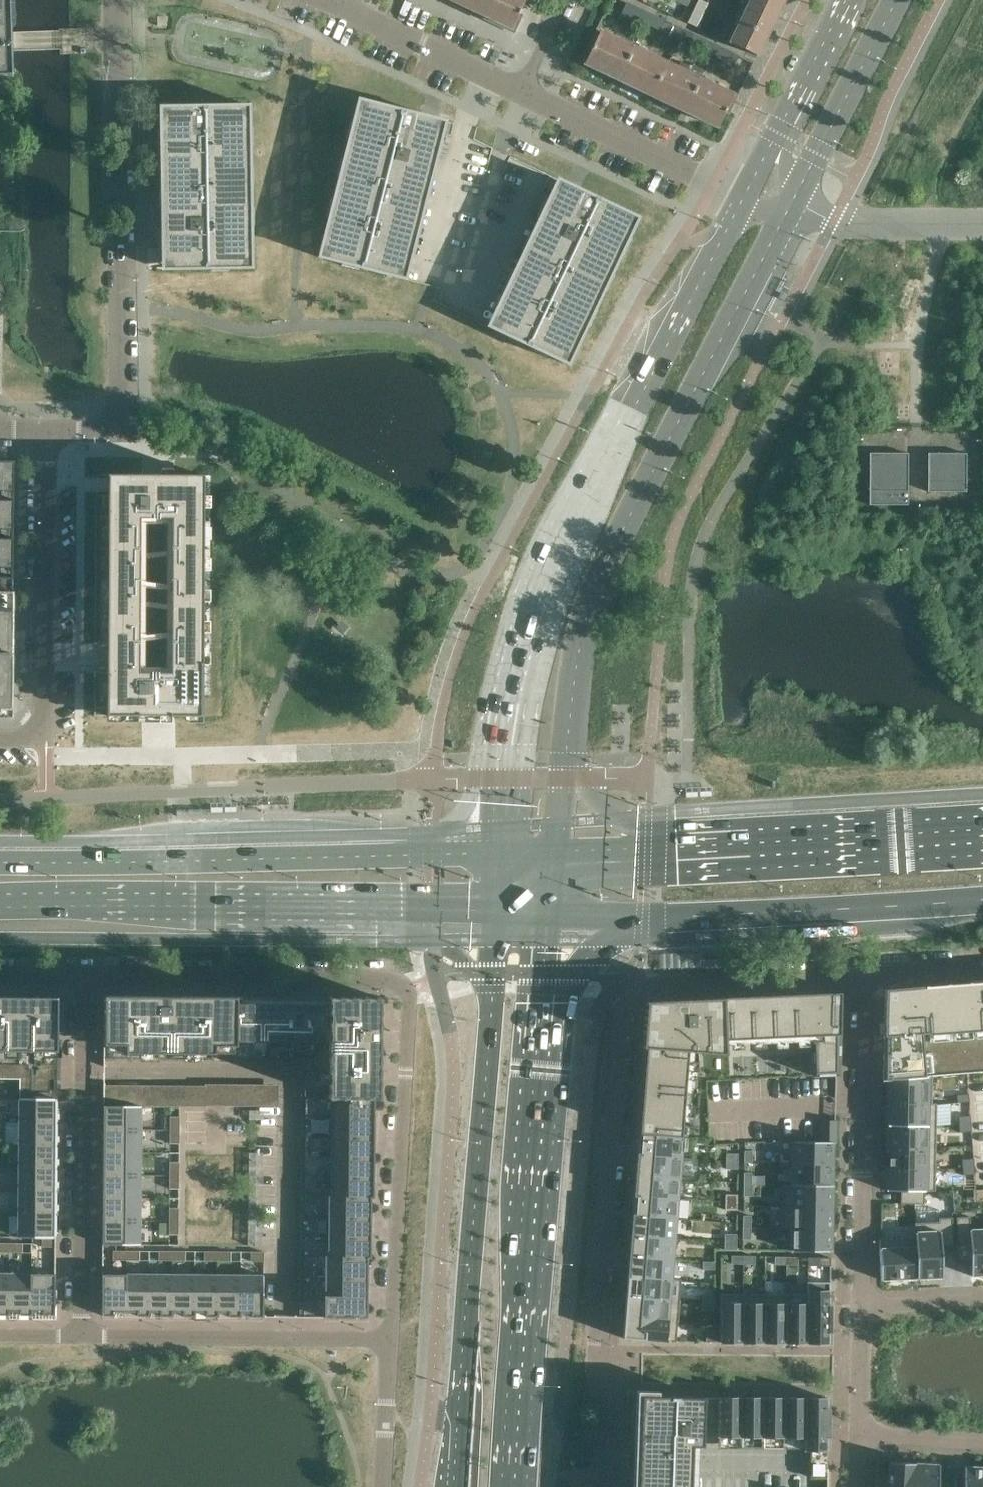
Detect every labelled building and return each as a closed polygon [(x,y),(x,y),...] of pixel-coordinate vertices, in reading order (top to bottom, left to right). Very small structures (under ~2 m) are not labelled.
[(14,75),(12,41),(11,0),(0,0),(0,75),(14,75)] [(513,27),(525,0),(455,0),(513,27)] [(697,26),(708,2),(704,0),(697,0),(687,21),(697,26)] [(748,1),(776,14),(783,0),(749,0),(748,1)] [(634,4),(627,1),(622,12),(629,16),(634,4)] [(748,1),(729,41),(757,54),(776,14),(748,1)] [(634,4),(629,16),(637,19),(642,8),(634,4)] [(650,12),(642,8),(637,19),(645,23),(650,12)] [(650,12),(645,23),(653,27),(658,16),(650,12)] [(665,19),(658,16),(653,27),(660,30),(665,19)] [(158,17),(158,24),(167,25),(168,17),(158,17)] [(665,19),(660,30),(668,34),(674,23),(665,19)] [(588,46),(592,48),(585,62),(652,94),(667,63),(596,29),(588,46)] [(702,36),(693,32),(688,44),(697,48),(702,36)] [(712,41),(702,36),(697,48),(706,52),(712,41)] [(712,41),(706,52),(716,57),(721,45),(712,41)] [(721,45),(716,57),(725,61),(730,50),(721,45)] [(739,54),(730,50),(725,61),(734,65),(739,54)] [(734,65),(744,70),(749,59),(739,54),(734,65)] [(667,63),(652,94),(719,126),(726,111),(730,113),(737,97),(667,63)] [(394,276),(431,130),(434,118),(421,115),(358,99),(353,120),(351,120),(346,137),(348,138),(343,159),(341,158),(336,176),(339,177),(333,198),(331,197),(327,215),(329,215),(318,257),(342,263),(341,265),(358,269),(359,267),(394,276)] [(252,268),(250,105),(229,105),(189,106),(179,106),(169,106),(169,108),(169,113),(171,247),(171,249),(180,249),(180,266),(180,269),(252,268)] [(612,273),(621,254),(623,255),(631,238),(629,237),(638,217),(579,189),(568,184),(562,195),(498,331),(531,347),(530,349),(546,356),(547,354),(568,365),(587,326),(589,327),(597,310),(595,309),(604,290),(606,291),(614,274),(612,273)] [(908,452),(869,452),(869,504),(907,504),(908,452)] [(967,452),(928,452),(928,491),(966,491),(967,452)] [(0,461),(0,500),(14,500),(14,461),(0,461)] [(108,515),(95,515),(94,642),(95,644),(94,671),(94,672),(94,715),(137,716),(168,716),(202,716),(202,715),(221,715),(222,560),(203,539),(204,475),(172,475),(170,475),(160,475),(139,475),(131,475),(108,474),(108,476),(108,490),(108,494),(108,495),(108,507),(108,515)] [(0,500),(0,539),(13,539),(14,500),(0,500)] [(0,539),(0,578),(13,578),(13,539),(0,539)] [(13,592),(0,592),(0,717),(12,717),(13,592)] [(883,1079),(888,1079),(932,1075),(982,1071),(982,981),(923,986),(890,988),(884,994),(884,1023),(884,1032),(884,1036),(883,1079)] [(646,1048),(639,1132),(681,1136),(688,1042),(724,1040),(811,1036),(813,1076),(838,1075),(840,992),(645,1002),(643,1034),(640,1034),(639,1045),(642,1045),(642,1048),(646,1048)] [(329,997),(104,995),(104,1040),(236,1041),(329,1041),(328,1096),(379,1096),(380,997),(329,997)] [(34,1033),(34,1050),(33,1053),(57,1054),(57,996),(0,996),(0,1032),(34,1033)] [(932,1103),(932,1075),(888,1079),(888,1103),(936,1104),(936,1103),(932,1103)] [(969,1101),(968,1093),(956,1095),(957,1103),(969,1101)] [(328,1096),(328,1097),(331,1097),(331,1116),(374,1116),(374,1097),(376,1097),(376,1098),(379,1098),(379,1096),(328,1096)] [(56,1122),(57,1098),(19,1098),(19,1122),(56,1122)] [(936,1125),(936,1104),(888,1103),(887,1124),(936,1125)] [(141,1106),(103,1105),(103,1129),(141,1129),(141,1106)] [(971,1123),(970,1115),(958,1116),(959,1124),(971,1123)] [(170,1116),(170,1129),(179,1130),(179,1116),(170,1116)] [(374,1116),(331,1116),(331,1136),(374,1136),(374,1116)] [(832,1164),(832,1143),(836,1143),(836,1120),(821,1119),(821,1141),(793,1141),(793,1163),(832,1164)] [(56,1145),(56,1122),(19,1122),(19,1144),(56,1145)] [(971,1131),(971,1123),(959,1124),(959,1132),(971,1131)] [(936,1147),(936,1125),(887,1124),(887,1146),(936,1147)] [(141,1129),(103,1129),(103,1152),(141,1152),(141,1129)] [(170,1129),(169,1143),(179,1143),(179,1130),(170,1129)] [(639,1132),(637,1154),(681,1157),(683,1136),(681,1136),(639,1132)] [(374,1136),(331,1136),(331,1156),(374,1156),(374,1136)] [(56,1167),(56,1145),(19,1144),(19,1167),(56,1167)] [(935,1169),(936,1147),(887,1146),(887,1168),(935,1169)] [(752,1150),(744,1150),(744,1162),(752,1162),(752,1150)] [(141,1152),(103,1152),(103,1175),(141,1175),(141,1152)] [(680,1178),(681,1157),(637,1154),(636,1174),(680,1178)] [(374,1156),(331,1156),(331,1176),(374,1176),(374,1156)] [(974,1166),(974,1158),(961,1159),(962,1167),(974,1166)] [(170,1162),(169,1175),(179,1175),(179,1162),(170,1162)] [(831,1185),(832,1164),(793,1163),(792,1184),(783,1184),(831,1185)] [(975,1174),(974,1166),(962,1167),(963,1175),(975,1174)] [(56,1190),(56,1167),(19,1167),(18,1190),(56,1190)] [(935,1191),(935,1169),(887,1168),(886,1190),(935,1191)] [(752,1172),(744,1172),(743,1184),(752,1184),(752,1172)] [(678,1198),(680,1178),(636,1174),(634,1194),(678,1198)] [(141,1175),(103,1175),(103,1197),(140,1198),(141,1175)] [(169,1175),(169,1188),(179,1188),(179,1175),(169,1175)] [(330,1195),(328,1195),(328,1196),(374,1196),(374,1176),(331,1176),(330,1195)] [(751,1196),(752,1184),(743,1184),(743,1196),(751,1196)] [(831,1207),(831,1185),(783,1184),(782,1206),(831,1207)] [(56,1213),(56,1190),(18,1190),(18,1213),(56,1213)] [(901,1203),(924,1204),(924,1191),(901,1191),(901,1203)] [(676,1218),(678,1198),(634,1194),(632,1215),(676,1218)] [(737,1202),(737,1194),(725,1194),(725,1202),(737,1202)] [(374,1196),(328,1196),(328,1216),(371,1216),(371,1197),(373,1197),(374,1196)] [(140,1198),(103,1197),(102,1220),(140,1220),(140,1198)] [(737,1210),(737,1202),(725,1202),(725,1209),(737,1210)] [(830,1228),(831,1207),(782,1206),(782,1228),(830,1228)] [(169,1207),(169,1221),(178,1221),(179,1208),(169,1207)] [(55,1237),(56,1213),(18,1213),(18,1237),(42,1237),(52,1237),(55,1237)] [(675,1239),(676,1218),(632,1215),(631,1235),(675,1239)] [(743,1215),(743,1227),(751,1227),(751,1215),(743,1215)] [(371,1216),(328,1216),(327,1236),(371,1236),(371,1216)] [(956,1217),(958,1245),(970,1245),(971,1275),(982,1275),(982,1229),(971,1229),(970,1216),(956,1217)] [(953,1245),(952,1217),(939,1217),(939,1221),(915,1222),(918,1278),(943,1277),(941,1245),(953,1245)] [(140,1220),(102,1220),(102,1244),(126,1244),(140,1244),(140,1220)] [(169,1221),(169,1234),(178,1234),(178,1221),(169,1221)] [(918,1278),(915,1222),(915,1237),(880,1239),(881,1279),(917,1278),(918,1278)] [(750,1239),(751,1227),(743,1227),(742,1239),(750,1239)] [(791,1228),(791,1250),(830,1251),(830,1228),(791,1228)] [(736,1241),(737,1234),(725,1233),(724,1241),(736,1241)] [(673,1259),(675,1239),(631,1235),(629,1255),(673,1259)] [(327,1255),(324,1255),(324,1256),(370,1256),(371,1236),(327,1236),(327,1255)] [(52,1237),(42,1237),(42,1246),(52,1246),(52,1237)] [(736,1249),(736,1241),(724,1241),(724,1249),(736,1249)] [(9,1243),(0,1243),(0,1252),(9,1252),(9,1243)] [(22,1252),(22,1243),(9,1243),(9,1252),(22,1252)] [(126,1250),(113,1250),(113,1260),(126,1260),(126,1250)] [(139,1250),(126,1250),(126,1260),(139,1260),(139,1250)] [(172,1251),(159,1250),(159,1260),(172,1260),(172,1251)] [(185,1251),(172,1251),(172,1260),(185,1260),(185,1251)] [(204,1251),(204,1260),(217,1260),(217,1251),(204,1251)] [(217,1251),(217,1260),(230,1261),(231,1251),(217,1251)] [(251,1251),(251,1261),(264,1261),(264,1251),(251,1251)] [(671,1278),(673,1259),(629,1255),(627,1276),(681,1280),(681,1279),(671,1278)] [(743,1263),(743,1255),(731,1255),(731,1263),(743,1263)] [(755,1264),(755,1256),(743,1255),(743,1263),(755,1264)] [(370,1256),(324,1256),(324,1276),(367,1276),(368,1257),(370,1257),(370,1256)] [(786,1264),(787,1256),(775,1256),(775,1264),(786,1264)] [(798,1264),(798,1256),(787,1256),(786,1264),(798,1264)] [(831,1257),(808,1257),(808,1265),(831,1266),(831,1257)] [(714,1269),(715,1261),(702,1261),(702,1269),(714,1269)] [(8,1273),(0,1273),(0,1314),(8,1314),(8,1273)] [(31,1315),(31,1273),(8,1273),(8,1314),(9,1314),(9,1310),(20,1310),(20,1314),(31,1315)] [(55,1315),(55,1273),(31,1273),(31,1315),(32,1315),(32,1311),(42,1311),(42,1315),(55,1315)] [(126,1274),(102,1274),(102,1315),(114,1315),(114,1311),(126,1311),(126,1274)] [(149,1274),(126,1274),(126,1311),(137,1311),(137,1315),(148,1315),(149,1274)] [(171,1274),(149,1274),(148,1315),(150,1315),(150,1311),(160,1311),(160,1316),(171,1316),(171,1274)] [(194,1274),(171,1274),(171,1316),(172,1316),(172,1311),(183,1312),(183,1316),(194,1316),(194,1274)] [(217,1275),(194,1274),(194,1316),(195,1316),(195,1312),(205,1312),(205,1316),(217,1316),(217,1275)] [(240,1275),(217,1275),(217,1316),(218,1316),(218,1312),(228,1312),(228,1316),(240,1316),(240,1275)] [(264,1275),(240,1275),(240,1316),(241,1316),(241,1312),(251,1312),(251,1316),(263,1316),(264,1275)] [(367,1276),(324,1276),(324,1296),(367,1296),(367,1276)] [(679,1300),(681,1280),(627,1276),(626,1296),(679,1300)] [(830,1282),(808,1281),(808,1290),(807,1342),(830,1343),(830,1332),(831,1304),(830,1304),(830,1282)] [(807,1342),(808,1290),(807,1290),(807,1294),(786,1294),(786,1342),(807,1342)] [(743,1342),(743,1293),(720,1293),(720,1342),(743,1342)] [(764,1342),(765,1293),(743,1293),(743,1342),(764,1342)] [(786,1342),(786,1294),(765,1293),(764,1342),(786,1342)] [(714,1302),(714,1294),(702,1294),(702,1302),(714,1302)] [(367,1296),(324,1296),(324,1317),(367,1317),(367,1296)] [(678,1321),(679,1300),(626,1296),(624,1316),(678,1321)] [(714,1310),(714,1302),(702,1302),(702,1310),(714,1310)] [(676,1341),(678,1321),(624,1316),(622,1337),(666,1341),(676,1341)] [(714,1341),(714,1329),(706,1329),(706,1341),(714,1341)] [(638,1486),(691,1486),(692,1459),(692,1445),(698,1445),(703,1445),(703,1427),(704,1396),(686,1396),(674,1395),(658,1395),(641,1394),(638,1486)] [(718,1403),(709,1402),(709,1412),(718,1412),(718,1422),(718,1427),(718,1436),(741,1436),(741,1422),(741,1397),(718,1397),(718,1403)] [(762,1397),(741,1397),(741,1422),(741,1436),(762,1436),(762,1422),(762,1397)] [(784,1397),(762,1397),(762,1422),(762,1436),(784,1436),(784,1423),(784,1397)] [(806,1397),(784,1397),(784,1423),(784,1436),(805,1436),(804,1448),(804,1450),(805,1450),(805,1423),(806,1397)] [(828,1397),(806,1397),(805,1423),(805,1450),(810,1450),(827,1450),(828,1450),(828,1436),(828,1423),(829,1408),(828,1408),(828,1397)] [(718,1412),(709,1412),(709,1422),(718,1422),(718,1412)] [(915,1462),(890,1461),(889,1473),(876,1473),(875,1486),(913,1486),(915,1462)] [(940,1464),(916,1463),(915,1462),(913,1486),(938,1486),(940,1464)] [(964,1466),(963,1486),(982,1486),(982,1467),(964,1466)]
